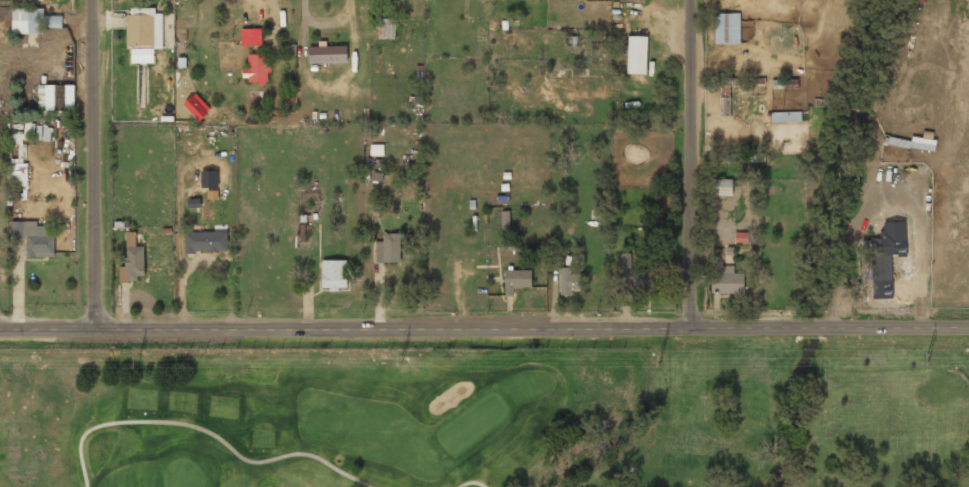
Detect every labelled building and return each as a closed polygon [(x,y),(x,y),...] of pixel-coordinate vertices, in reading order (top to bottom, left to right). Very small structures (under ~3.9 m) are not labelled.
[(42,9),(12,9),(12,34),(42,34),(42,9)] [(163,50),(163,11),(126,11),(126,50),(163,50)] [(739,45),(739,14),(715,14),(714,44),(739,45)] [(378,39),(395,39),(395,19),(378,18),(378,39)] [(262,44),(262,29),(241,29),(241,44),(262,44)] [(647,37),(627,37),(627,75),(647,75),(647,37)] [(348,63),(348,47),(308,47),(308,63),(348,63)] [(245,82),(269,82),(269,54),(245,54),(245,82)] [(780,89),(798,88),(798,79),(779,80),(780,89)] [(40,85),(40,110),(66,111),(66,85),(40,85)] [(729,114),(729,87),(721,87),(721,114),(729,114)] [(183,104),(200,121),(210,110),(194,93),(183,104)] [(800,122),(800,113),(772,113),(772,122),(800,122)] [(934,144),(886,137),(885,145),(933,152),(934,144)] [(383,156),(383,144),(370,144),(370,155),(383,156)] [(732,195),(732,179),(711,179),(711,195),(732,195)] [(54,235),(46,235),(46,223),(10,223),(10,239),(26,239),(26,258),(54,258),(54,235)] [(122,281),(144,280),(143,246),(136,246),(136,232),(121,233),(122,281)] [(227,233),(185,234),(185,253),(227,253),(227,233)] [(399,237),(375,237),(375,263),(399,263),(399,237)] [(871,282),(891,282),(891,241),(871,241),(871,282)] [(347,261),(321,261),(320,291),(346,291),(347,261)] [(744,275),(734,275),(734,267),(712,267),(712,295),(744,295),(744,275)] [(572,289),(581,289),(581,274),(570,274),(570,268),(559,268),(559,295),(572,295),(572,289)] [(531,269),(504,269),(504,295),(513,295),(513,287),(531,287),(531,269)] [(630,270),(630,289),(657,289),(657,270),(630,270)]
